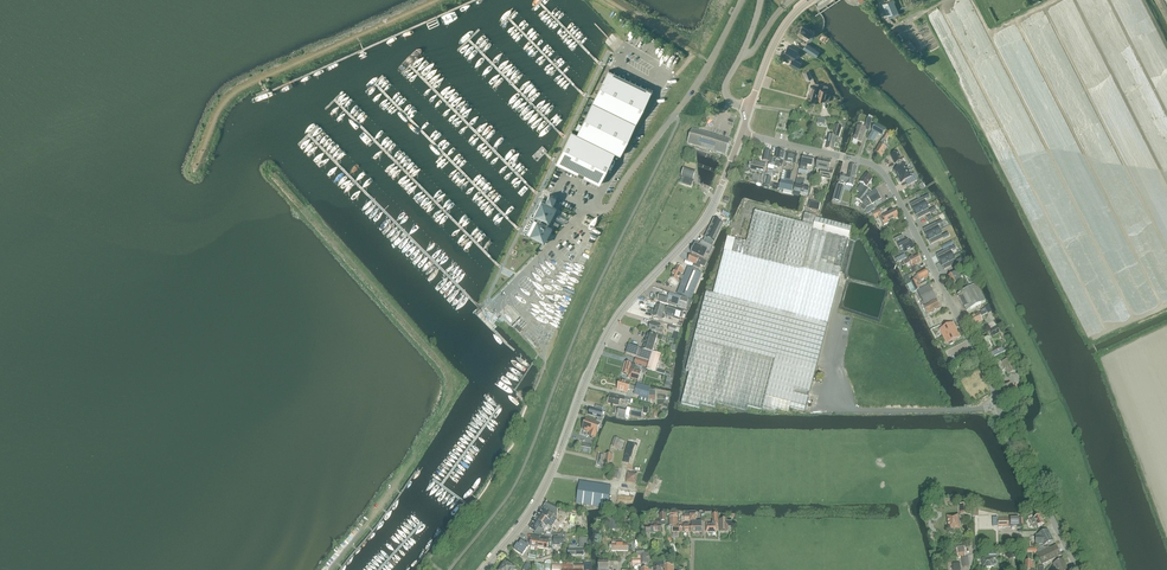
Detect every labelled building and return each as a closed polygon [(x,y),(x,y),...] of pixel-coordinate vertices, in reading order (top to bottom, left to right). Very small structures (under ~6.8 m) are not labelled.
[(882,3),(887,15),(898,11),(893,0),(890,0),(882,3)] [(811,37),(815,32),(810,29),(809,30),(803,26),(797,34),(806,40),(809,35),(811,37)] [(808,52),(812,47),(807,43),(803,49),(808,52)] [(787,46),(783,54),(792,59),(789,65),(797,70),(801,63),(793,59),(798,52),(787,46)] [(816,56),(819,51),(812,47),(810,52),(816,56)] [(609,70),(593,102),(577,133),(572,131),(556,163),(599,185),(615,153),(620,155),(649,97),(649,98),(653,91),(648,88),(648,89),(609,70)] [(807,80),(812,78),(809,70),(803,72),(807,80)] [(815,98),(819,84),(815,83),(814,87),(810,86),(807,96),(815,98)] [(828,102),(830,95),(826,93),(828,86),(824,85),(823,89),(819,88),(816,98),(828,102)] [(868,131),(872,120),(867,118),(864,128),(858,126),(853,139),(861,142),(865,130),(868,131)] [(839,136),(842,127),(836,125),(833,135),(839,136)] [(885,131),(875,125),(871,130),(872,131),(867,139),(873,142),(878,134),(882,136),(885,131)] [(692,129),(688,144),(704,149),(705,148),(710,150),(709,152),(711,152),(712,150),(725,155),(730,142),(709,135),(709,134),(692,129)] [(877,150),(875,153),(881,157),(886,149),(887,149),(889,147),(884,144),(889,136),(886,134),(877,149),(877,150)] [(833,150),(836,137),(829,136),(826,148),(833,150)] [(771,151),(764,150),(762,161),(769,162),(771,151)] [(770,158),(769,165),(779,167),(780,162),(783,163),(783,161),(785,152),(777,150),(775,159),(770,158)] [(795,164),(797,154),(787,152),(785,161),(795,164)] [(897,152),(891,156),(895,164),(897,163),(899,168),(894,170),(895,171),(894,171),(894,172),(895,175),(896,175),(897,175),(897,177),(909,171),(906,165),(907,164),(904,159),(902,160),(897,152)] [(812,167),(814,158),(803,156),(800,170),(806,171),(807,166),(812,167)] [(816,169),(821,170),(819,177),(831,179),(834,170),(829,169),(830,162),(818,159),(816,169)] [(764,181),(765,175),(763,175),(766,164),(752,161),(750,171),(762,173),(762,175),(761,180),(764,181)] [(857,167),(849,166),(847,176),(841,175),(839,182),(846,184),(846,185),(853,186),(857,167)] [(684,168),(681,176),(685,177),(682,185),(689,188),(692,180),(693,180),(695,172),(684,168)] [(909,171),(897,177),(898,178),(898,179),(897,180),(899,183),(900,183),(901,183),(908,180),(910,184),(917,181),(914,176),(912,177),(909,171)] [(865,208),(881,199),(875,189),(871,192),(866,187),(872,179),(866,174),(860,183),(861,184),(856,190),(860,193),(856,199),(862,203),(865,208)] [(797,178),(796,182),(793,195),(803,197),(804,193),(808,194),(809,188),(803,187),(804,180),(797,178)] [(781,180),(779,189),(783,190),(783,193),(791,195),(794,183),(781,180)] [(837,185),(833,201),(840,203),(845,187),(837,185)] [(556,208),(552,206),(556,197),(550,194),(546,201),(540,198),(523,231),(544,242),(551,228),(547,226),(556,208)] [(928,195),(910,204),(914,212),(926,205),(924,200),(930,197),(928,195)] [(929,211),(926,205),(914,212),(918,219),(930,213),(936,210),(935,207),(929,211)] [(706,292),(685,371),(689,372),(681,404),(699,409),(701,404),(715,408),(716,403),(746,411),(747,406),(776,414),(778,409),(789,412),(790,408),(804,412),(827,324),(848,241),(851,227),(815,218),(816,217),(805,214),(802,223),(754,210),(746,242),(735,239),(731,253),(724,251),(713,294),(706,292)] [(884,225),(899,218),(894,210),(879,217),(884,225)] [(714,220),(704,242),(712,245),(722,224),(714,220)] [(943,223),(942,220),(941,221),(923,230),(927,237),(939,231),(937,226),(943,223)] [(746,237),(749,224),(737,222),(737,225),(741,226),(739,236),(746,237)] [(942,236),(939,231),(927,237),(931,245),(949,235),(948,233),(942,236)] [(903,236),(895,240),(901,250),(903,249),(905,253),(914,248),(910,241),(908,243),(906,239),(904,240),(903,236)] [(695,246),(691,253),(703,258),(706,251),(709,252),(712,247),(701,242),(699,247),(695,246)] [(956,248),(954,246),(936,255),(940,263),(952,256),(950,251),(956,248)] [(705,266),(706,262),(691,255),(688,261),(695,264),(694,266),(699,269),(701,264),(705,266)] [(912,267),(921,262),(917,256),(913,258),(912,257),(908,259),(903,262),(905,265),(910,263),(912,267)] [(952,256),(940,263),(941,264),(944,270),(956,264),(962,261),(961,258),(955,261),(953,257),(952,256)] [(684,277),(681,275),(683,270),(677,267),(671,278),(677,282),(679,278),(682,280),(677,294),(691,300),(702,273),(688,267),(684,277)] [(923,284),(920,286),(917,282),(929,276),(925,270),(916,274),(917,276),(915,277),(916,279),(911,282),(916,292),(924,287),(923,284)] [(951,285),(961,281),(956,272),(947,277),(951,285)] [(971,288),(977,285),(971,272),(964,276),(971,288)] [(927,315),(940,308),(929,285),(917,291),(922,302),(921,302),(927,315)] [(977,285),(971,288),(958,295),(966,312),(986,302),(977,285)] [(660,294),(657,301),(668,305),(669,303),(678,306),(677,308),(685,310),(686,307),(688,299),(669,294),(668,297),(660,294)] [(656,305),(653,316),(661,319),(663,319),(664,319),(665,316),(664,315),(663,315),(664,312),(665,312),(666,309),(665,308),(656,305)] [(665,313),(674,316),(673,317),(681,319),(683,311),(667,306),(665,313)] [(987,313),(985,309),(981,311),(981,312),(969,318),(973,326),(982,321),(980,317),(987,313)] [(662,334),(664,329),(660,327),(661,325),(652,322),(651,324),(651,323),(649,329),(662,334)] [(956,330),(952,323),(945,327),(944,325),(940,327),(941,329),(940,329),(943,337),(956,330)] [(1000,333),(997,327),(992,330),(990,332),(993,337),(1000,333)] [(960,337),(956,330),(943,337),(947,344),(948,343),(949,345),(953,343),(952,341),(960,337)] [(647,334),(646,337),(643,350),(628,345),(626,354),(649,361),(646,370),(655,373),(661,355),(652,352),(657,337),(647,334)] [(988,342),(991,341),(989,337),(986,339),(985,337),(979,340),(985,350),(990,348),(988,342)] [(1003,352),(1000,347),(991,352),(993,357),(1003,352)] [(648,362),(635,358),(634,363),(646,367),(648,362)] [(1009,358),(1002,362),(1008,375),(1017,371),(1011,358),(1009,358)] [(630,376),(630,379),(638,381),(640,372),(634,370),(635,365),(625,362),(622,374),(630,376)] [(648,399),(649,390),(649,388),(637,384),(636,387),(629,386),(630,384),(620,381),(617,390),(627,393),(628,389),(635,391),(634,395),(648,399)] [(1005,397),(1014,394),(1010,383),(1001,386),(1005,397)] [(625,397),(620,396),(610,394),(608,404),(618,406),(620,400),(627,401),(627,403),(630,403),(631,399),(625,397)] [(626,410),(619,408),(617,417),(624,419),(626,410)] [(589,409),(588,413),(589,413),(589,415),(601,419),(603,412),(590,409),(590,410),(589,409)] [(599,424),(586,419),(582,429),(590,432),(588,436),(594,438),(598,427),(599,424)] [(625,441),(620,440),(614,438),(611,447),(621,451),(625,441)] [(623,474),(625,463),(626,463),(627,458),(628,458),(630,447),(624,446),(623,455),(622,455),(619,474),(623,474)] [(610,468),(612,455),(606,454),(606,455),(599,454),(597,466),(610,468)] [(635,477),(625,477),(625,486),(635,486),(635,477)] [(579,481),(576,504),(603,508),(608,509),(608,507),(611,486),(579,481)] [(547,502),(529,528),(535,532),(533,534),(541,535),(554,516),(556,518),(558,508),(547,502)] [(967,515),(971,515),(971,504),(960,504),(960,515),(967,515)] [(684,522),(681,522),(681,532),(690,532),(690,511),(684,512),(684,522)] [(690,511),(690,532),(702,532),(702,522),(696,522),(695,511),(690,511)] [(717,523),(717,522),(717,514),(713,514),(713,523),(706,523),(706,532),(717,532),(717,523)] [(948,530),(959,529),(958,515),(947,516),(948,530)] [(1038,527),(1044,524),(1039,516),(1030,521),(1032,525),(1032,524),(1033,526),(1034,525),(1034,526),(1036,525),(1038,527)] [(681,532),(681,522),(677,523),(677,518),(669,518),(669,527),(672,527),(672,532),(681,532)] [(1009,518),(998,518),(998,528),(1009,527),(1009,525),(1019,525),(1019,518),(1010,518),(1010,519),(1009,519),(1009,518)] [(731,520),(720,520),(720,532),(728,532),(728,527),(731,527),(731,520)] [(646,533),(661,532),(661,525),(660,522),(651,522),(651,527),(645,527),(646,533)] [(1050,534),(1048,535),(1046,531),(1039,535),(1040,536),(1038,536),(1036,536),(1036,539),(1038,539),(1039,544),(1044,544),(1044,545),(1047,544),(1051,544),(1051,542),(1052,541),(1050,537),(1051,537),(1050,534)] [(538,547),(539,537),(529,535),(528,544),(529,546),(538,547)] [(587,545),(587,538),(587,535),(578,536),(579,546),(587,545)] [(539,537),(538,547),(547,549),(549,537),(539,536),(539,537)] [(522,555),(529,546),(528,544),(521,540),(518,544),(518,543),(514,550),(522,555)] [(628,551),(628,544),(623,544),(623,541),(612,540),(612,551),(628,551)] [(584,555),(584,548),(577,548),(577,546),(569,546),(569,549),(568,549),(568,555),(584,555)] [(957,547),(958,556),(962,556),(962,558),(965,557),(966,557),(965,546),(957,547)] [(1042,565),(1061,556),(1056,546),(1049,549),(1049,547),(1037,548),(1038,555),(1037,555),(1042,565)] [(997,553),(986,554),(986,559),(982,559),(983,567),(985,567),(985,568),(991,568),(991,567),(993,567),(993,559),(997,559),(997,553)] [(640,556),(638,556),(638,559),(632,559),(632,564),(638,564),(640,564),(640,559),(640,556)] [(1055,566),(1053,567),(1052,568),(1053,569),(1067,569),(1064,564),(1065,564),(1062,559),(1054,563),(1055,566)] [(598,569),(608,569),(608,564),(607,564),(607,561),(598,561),(598,564),(598,569)] [(1033,561),(1025,561),(1025,569),(1033,569),(1033,561)] [(654,562),(654,568),(654,569),(661,569),(661,568),(664,568),(664,565),(664,562),(654,562)]
